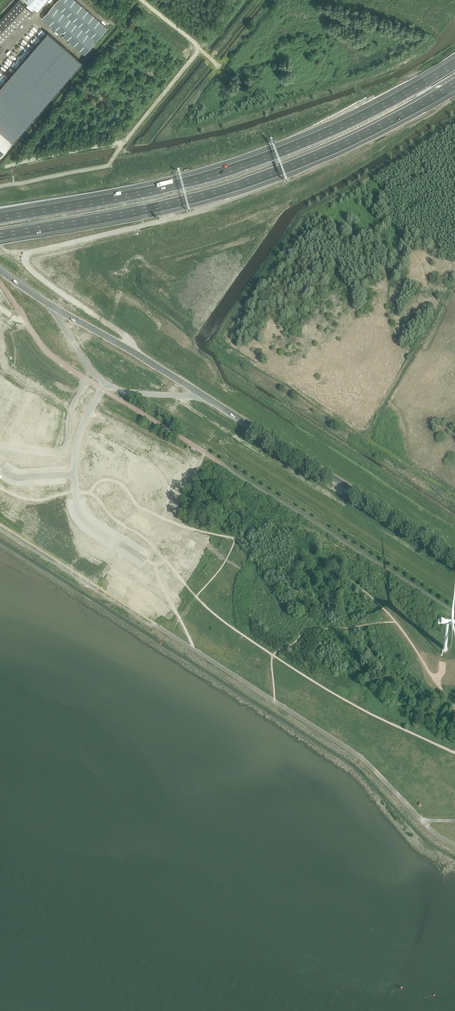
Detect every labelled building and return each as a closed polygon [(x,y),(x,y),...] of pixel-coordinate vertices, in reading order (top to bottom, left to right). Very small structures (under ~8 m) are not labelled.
[(32,12),(19,0),(0,20),(0,46),(15,30),(13,28),(16,25),(18,27),(32,12)] [(39,11),(48,0),(25,0),(39,11)] [(107,28),(75,0),(58,0),(42,18),(60,34),(62,32),(65,34),(63,36),(84,55),(107,28)] [(425,19),(422,24),(436,32),(439,27),(425,19)] [(0,86),(0,157),(82,61),(48,32),(0,86)]
